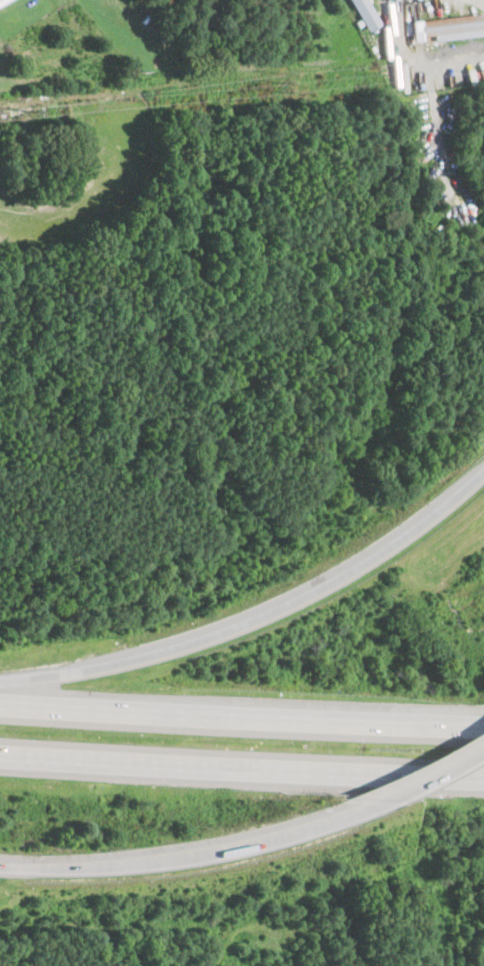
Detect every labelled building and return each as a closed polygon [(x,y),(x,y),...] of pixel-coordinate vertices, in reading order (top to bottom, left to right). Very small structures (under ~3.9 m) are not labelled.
[(366,31),(379,25),(366,0),(350,0),(366,31)] [(420,19),(421,36),(434,35),(435,40),(483,35),(483,13),(420,19)]
